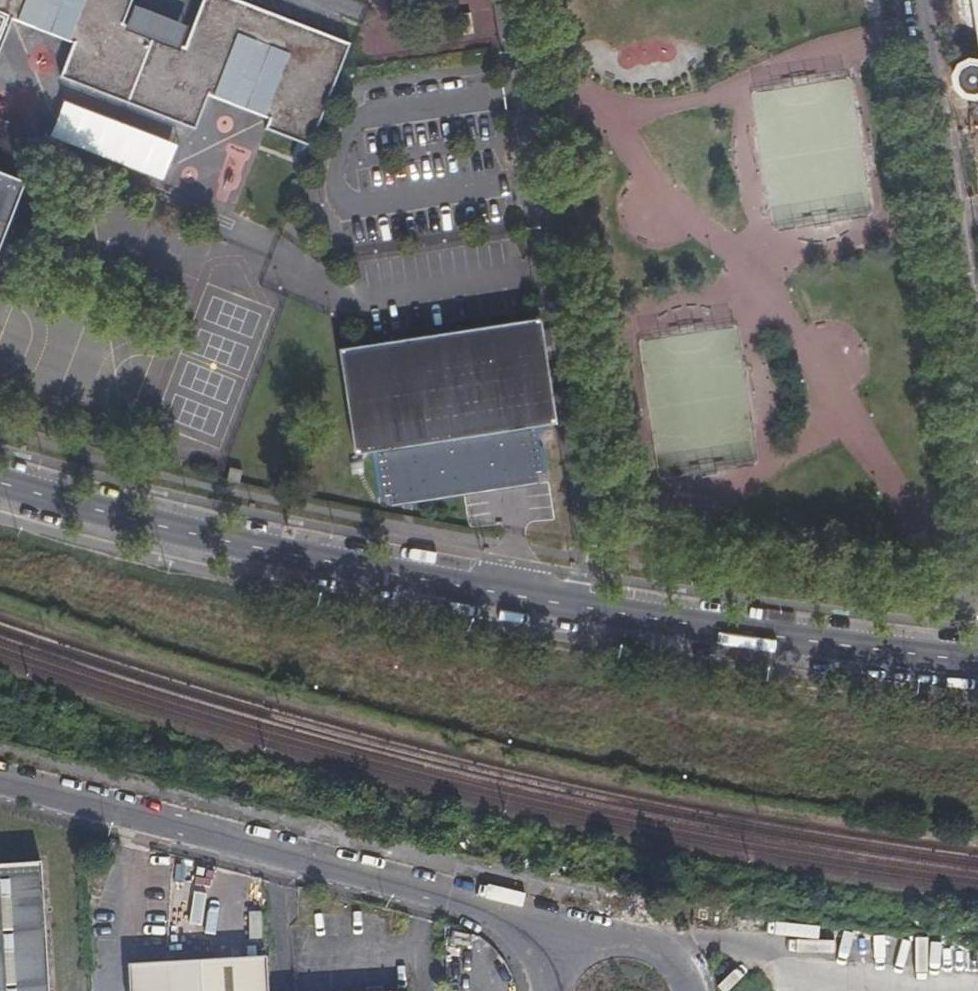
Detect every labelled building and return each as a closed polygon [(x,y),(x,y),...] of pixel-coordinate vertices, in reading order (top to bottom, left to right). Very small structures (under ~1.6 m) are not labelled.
[(12,16),(74,40),(61,73),(194,125),(207,93),(270,117),(267,125),(309,142),(348,43),(239,0),(203,0),(185,46),(122,21),(130,0),(0,0),(0,47),(12,16)] [(971,60),(962,65),(958,74),(959,84),(966,91),(976,93),(977,92),(977,61),(971,60)] [(161,180),(176,143),(62,99),(47,136),(161,180)] [(237,186),(248,153),(231,147),(220,181),(237,186)] [(24,180),(0,170),(0,239),(24,180)] [(370,444),(377,495),(545,471),(538,421),(554,418),(540,316),(338,345),(352,446),(370,444)] [(46,865),(0,867),(0,990),(54,990),(46,865)] [(260,958),(125,966),(126,990),(262,990),(260,958)]
